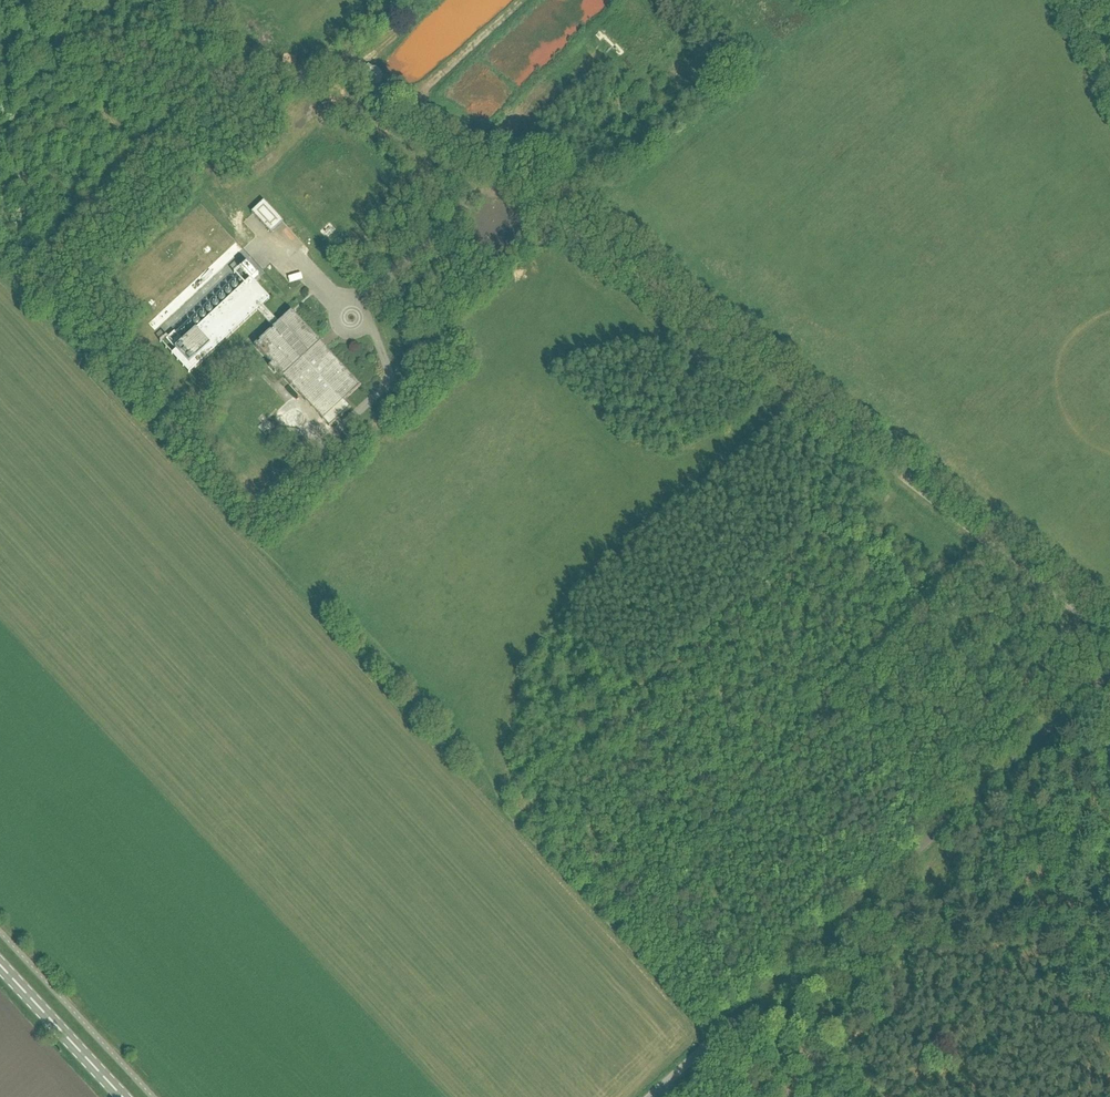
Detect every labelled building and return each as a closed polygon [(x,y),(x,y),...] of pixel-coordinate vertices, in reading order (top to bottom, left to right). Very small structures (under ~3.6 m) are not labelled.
[(272,44),(270,49),(290,60),(293,55),(272,44)] [(271,234),(283,223),(263,202),(251,214),(271,234)] [(253,282),(259,276),(247,263),(241,268),(160,342),(189,374),(257,312),(272,329),(254,346),(271,365),(269,367),(275,374),(277,371),(329,427),(350,408),(343,401),(360,385),(291,311),(277,324),(262,308),(270,300),(253,282)]
